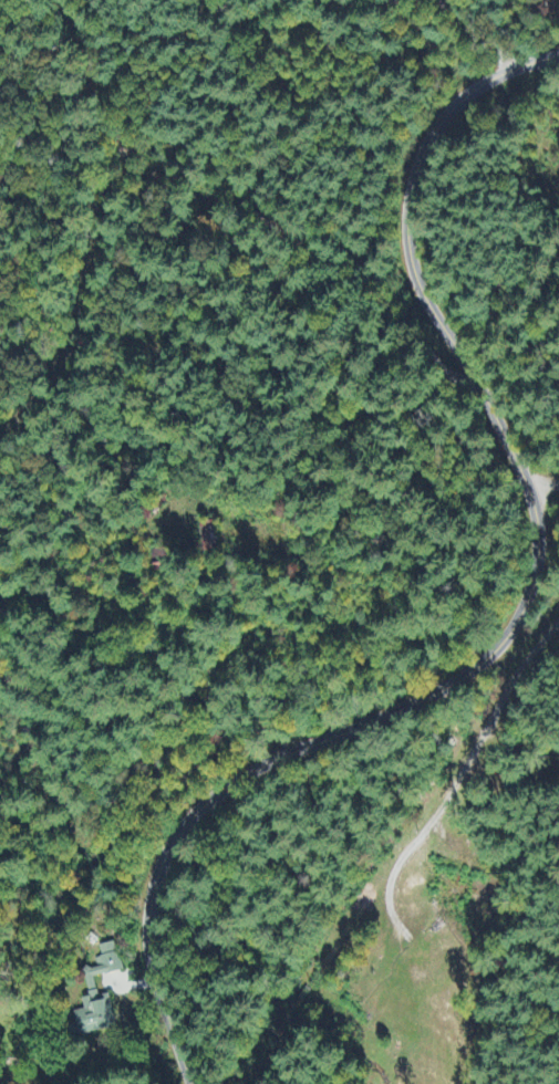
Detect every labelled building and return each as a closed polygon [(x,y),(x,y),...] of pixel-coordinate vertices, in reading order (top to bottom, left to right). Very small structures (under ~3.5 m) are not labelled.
[(122,973),(117,944),(100,947),(102,959),(95,961),(97,969),(83,972),(89,999),(82,1000),(84,1011),(74,1014),(78,1037),(115,1030),(108,996),(98,998),(94,978),(122,973)] [(120,980),(120,976),(101,977),(102,989),(114,988),(113,980),(120,980)]
